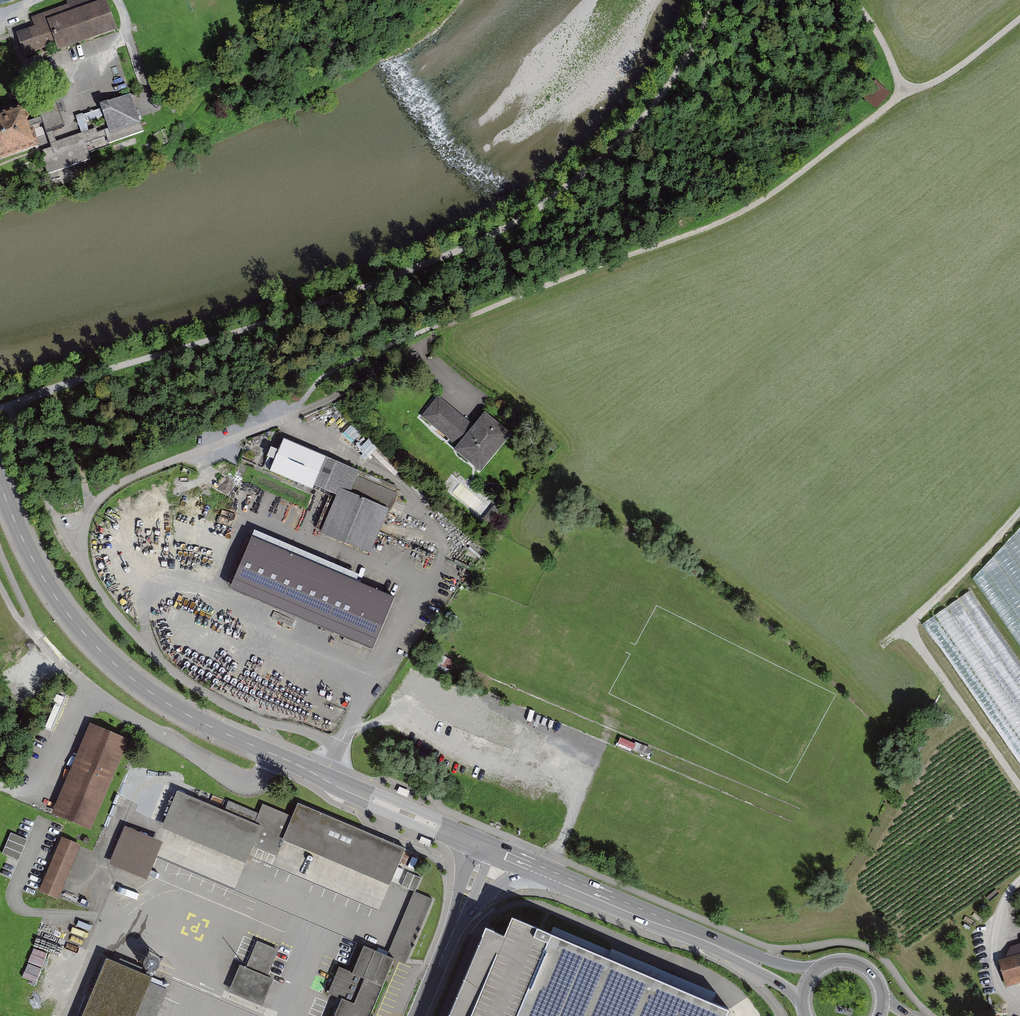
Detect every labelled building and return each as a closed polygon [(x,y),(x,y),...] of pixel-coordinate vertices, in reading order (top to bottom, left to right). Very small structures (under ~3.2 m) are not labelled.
[(21,32),(28,54),(63,41),(66,50),(120,31),(109,0),(108,0),(98,4),(97,0),(75,0),(69,2),(70,5),(34,18),(37,26),(21,32)] [(876,80),(863,95),(875,105),(888,91),(876,80)] [(0,115),(0,159),(45,144),(54,171),(91,158),(88,150),(145,131),(132,93),(100,104),(107,127),(97,131),(95,127),(56,140),(49,122),(35,127),(28,105),(0,115)] [(473,424),(438,395),(420,417),(484,469),(512,435),(483,412),(473,424)] [(344,435),(352,442),(362,430),(354,423),(344,435)] [(359,472),(359,473),(283,441),(269,474),(313,492),(314,488),(336,497),(320,535),(370,556),(389,511),(390,512),(400,489),(359,472)] [(231,587),(375,647),(396,596),(358,580),(253,535),(231,587)] [(978,593),(985,613),(996,609),(988,589),(978,593)] [(131,740),(93,724),(57,811),(95,827),(131,740)] [(652,748),(636,741),(632,749),(648,757),(652,748)] [(400,786),(397,792),(407,797),(410,791),(400,786)] [(226,810),(178,791),(164,826),(251,861),(257,847),(281,856),(288,840),(396,884),(410,848),(300,803),(295,815),(262,802),(256,816),(229,804),(226,810)] [(161,841),(126,827),(110,863),(146,878),(161,841)] [(11,832),(3,854),(21,860),(28,838),(11,832)] [(80,844),(63,836),(40,891),(58,898),(80,844)] [(432,840),(422,836),(419,843),(429,847),(432,840)] [(402,885),(417,891),(423,877),(408,870),(402,885)] [(415,892),(388,956),(394,959),(405,963),(432,899),(415,892)] [(512,917),(504,935),(486,927),(448,1015),(726,1015),(729,1009),(512,917)] [(278,949),(258,941),(246,968),(239,965),(228,990),(262,1005),(272,980),(266,977),(278,949)] [(364,945),(352,972),(339,966),(327,993),(341,999),(334,1015),(370,1015),(394,959),(388,956),(364,945)] [(47,968),(50,953),(32,949),(25,980),(39,982),(43,967),(47,968)] [(1019,983),(1019,953),(999,959),(1007,987),(1019,983)] [(110,960),(87,1015),(143,1015),(158,980),(110,960)]
